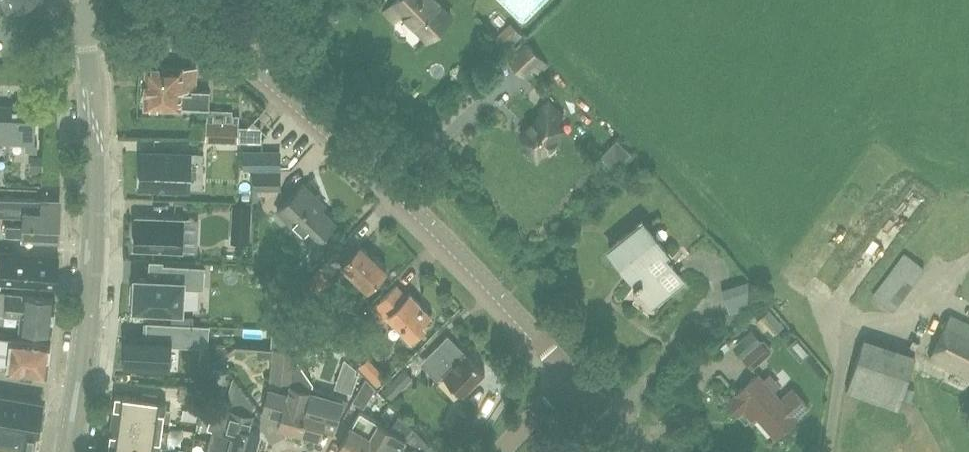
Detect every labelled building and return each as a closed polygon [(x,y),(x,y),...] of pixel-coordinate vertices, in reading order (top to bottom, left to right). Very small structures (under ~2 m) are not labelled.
[(4,12),(34,0),(0,0),(0,3),(4,12)] [(436,0),(395,0),(384,10),(394,20),(403,12),(428,38),(451,16),(436,0)] [(542,58),(527,42),(509,59),(523,75),(542,58)] [(210,107),(211,91),(196,90),(197,69),(184,68),(184,66),(147,64),(145,106),(182,108),(182,106),(210,107)] [(526,148),(537,159),(563,132),(554,123),(562,115),(547,101),(539,109),(542,113),(521,135),(530,144),(526,148)] [(10,105),(0,104),(0,141),(8,142),(10,105)] [(36,106),(10,105),(8,142),(27,143),(27,151),(37,152),(37,142),(35,142),(36,106)] [(207,120),(205,140),(238,141),(238,140),(258,140),(258,126),(239,126),(239,122),(207,120)] [(612,167),(626,153),(611,138),(597,152),(612,167)] [(190,152),(142,150),(141,186),(189,188),(190,152)] [(283,183),(283,169),(254,169),(254,183),(283,183)] [(278,211),(304,236),(314,246),(316,244),(326,254),(337,243),(330,236),(327,232),(335,224),(321,210),(325,207),(303,186),(278,211)] [(60,199),(0,197),(0,214),(24,215),(23,226),(5,225),(5,235),(27,236),(59,237),(59,236),(60,199)] [(951,215),(923,224),(934,257),(962,248),(951,215)] [(182,250),(184,218),(136,216),(134,248),(182,250)] [(666,252),(654,236),(642,221),(624,236),(609,248),(638,284),(655,299),(681,278),(662,254),(666,252)] [(368,289),(386,270),(361,245),(343,264),(368,289)] [(867,291),(887,306),(918,264),(899,250),(867,291)] [(55,286),(57,271),(58,255),(7,252),(6,267),(5,276),(24,277),(23,284),(55,286)] [(333,256),(320,269),(320,268),(305,283),(318,295),(332,280),(329,277),(342,264),(333,256)] [(182,310),(183,287),(203,288),(204,267),(163,265),(163,279),(136,278),(135,284),(131,284),(130,301),(134,301),(134,308),(182,310)] [(757,304),(749,280),(721,289),(729,310),(730,314),(757,304)] [(430,315),(410,294),(407,297),(396,285),(372,308),(384,321),(389,315),(411,338),(425,325),(422,322),(430,315)] [(7,293),(7,292),(0,291),(0,315),(4,316),(5,315),(21,317),(19,330),(51,333),(54,297),(23,294),(23,295),(7,293)] [(949,314),(928,356),(968,377),(968,324),(949,314)] [(169,368),(170,341),(181,341),(182,324),(146,322),(146,338),(131,337),(131,348),(126,348),(125,368),(150,370),(151,367),(169,368)] [(448,336),(426,359),(421,364),(438,380),(443,375),(463,395),(485,373),(448,336)] [(9,358),(7,371),(47,375),(51,342),(11,337),(11,338),(0,337),(0,357),(9,358)] [(897,408),(915,355),(864,338),(846,391),(897,408)] [(761,341),(743,357),(752,368),(770,352),(761,341)] [(298,433),(308,399),(311,381),(290,349),(273,347),(270,379),(291,382),(288,395),(268,389),(262,412),(281,417),(278,427),(298,433)] [(404,369),(384,390),(392,398),(412,377),(404,369)] [(792,388),(780,398),(758,373),(735,393),(726,402),(738,415),(743,410),(751,419),(755,415),(775,437),(797,417),(809,406),(792,388)] [(366,377),(353,400),(364,407),(376,388),(366,377)] [(348,401),(332,394),(324,391),(313,387),(314,384),(311,381),(308,399),(298,433),(319,438),(325,418),(337,421),(348,401)] [(200,412),(204,389),(181,387),(179,400),(189,402),(187,410),(200,412)] [(165,412),(166,401),(158,400),(159,396),(147,394),(146,398),(115,394),(112,420),(165,426),(167,412),(165,412)] [(6,451),(32,451),(35,431),(38,431),(39,427),(42,428),(46,410),(39,409),(40,404),(0,397),(0,451),(6,451)] [(252,416),(241,413),(213,406),(207,430),(212,432),(209,441),(248,451),(254,451),(259,432),(249,430),(252,416)] [(378,423),(359,412),(351,425),(338,449),(344,451),(360,451),(378,423)] [(406,439),(413,427),(400,413),(390,430),(378,423),(360,451),(385,451),(386,451),(398,451),(406,439)] [(165,426),(112,420),(109,445),(159,451),(160,451),(161,441),(164,441),(165,426)] [(430,445),(413,427),(406,439),(398,451),(427,451),(430,445)] [(209,441),(207,451),(248,451),(209,441)]
